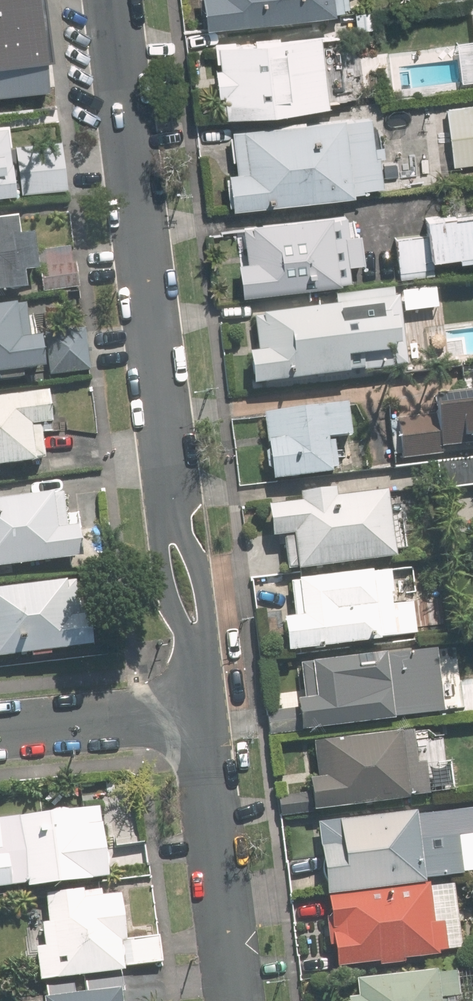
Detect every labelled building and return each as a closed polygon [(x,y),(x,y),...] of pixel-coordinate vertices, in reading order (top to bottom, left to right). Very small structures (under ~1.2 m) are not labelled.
[(46,87),(36,0),(0,0),(0,92),(46,87)] [(210,27),(348,11),(347,0),(207,0),(210,27)] [(221,40),(230,112),(332,100),(324,28),(221,40)] [(455,163),(472,161),(472,103),(448,106),(455,163)] [(231,168),(235,203),(383,186),(374,108),(235,124),(240,167),(231,168)] [(67,181),(61,140),(14,146),(11,120),(0,122),(0,190),(67,181)] [(425,211),(428,230),(396,234),(401,276),(436,272),(434,254),(472,250),(472,206),(425,211)] [(245,290),(354,277),(352,260),(366,258),(363,228),(349,230),(346,209),(245,221),(250,257),(241,258),(245,290)] [(30,285),(28,266),(41,265),(44,288),(78,284),(73,246),(39,250),(37,228),(23,229),(22,214),(0,217),(0,288),(30,285)] [(252,348),(256,381),(408,363),(400,294),(256,311),(260,347),(252,348)] [(49,365),(45,331),(33,333),(29,300),(0,303),(0,371),(49,365)] [(47,330),(52,372),(90,368),(85,326),(47,330)] [(52,386),(0,393),(0,462),(48,456),(44,421),(56,419),(52,386)] [(436,390),(438,411),(400,416),(405,457),(447,452),(446,443),(472,440),(472,386),(436,390)] [(267,409),(275,477),(341,469),(337,435),(354,433),(350,399),(267,409)] [(290,566),(400,553),(392,487),(339,494),(337,484),(303,488),(304,498),(272,502),(275,533),(286,532),(290,566)] [(86,552),(82,522),(70,524),(65,487),(0,496),(0,563),(86,552)] [(286,614),(290,647),(413,632),(409,600),(396,601),(391,565),(292,577),(296,613),(286,614)] [(96,640),(92,609),(83,611),(79,574),(0,584),(0,653),(96,640)] [(300,695),(304,726),(447,709),(439,643),(301,659),(306,694),(300,695)] [(424,794),(416,727),(315,739),(323,806),(424,794)] [(113,873),(104,800),(0,812),(0,887),(113,873)] [(320,819),(329,891),(467,875),(458,803),(320,819)] [(331,895),(339,964),(464,949),(456,880),(331,895)] [(38,944),(42,977),(163,961),(159,932),(130,936),(124,890),(87,894),(86,885),(47,890),(51,919),(43,920),(46,943),(38,944)] [(351,1000),(452,1000),(451,994),(461,993),(458,964),(358,976),(360,992),(350,994),(351,1000)] [(46,1000),(127,1000),(124,984),(45,994),(46,1000)]
